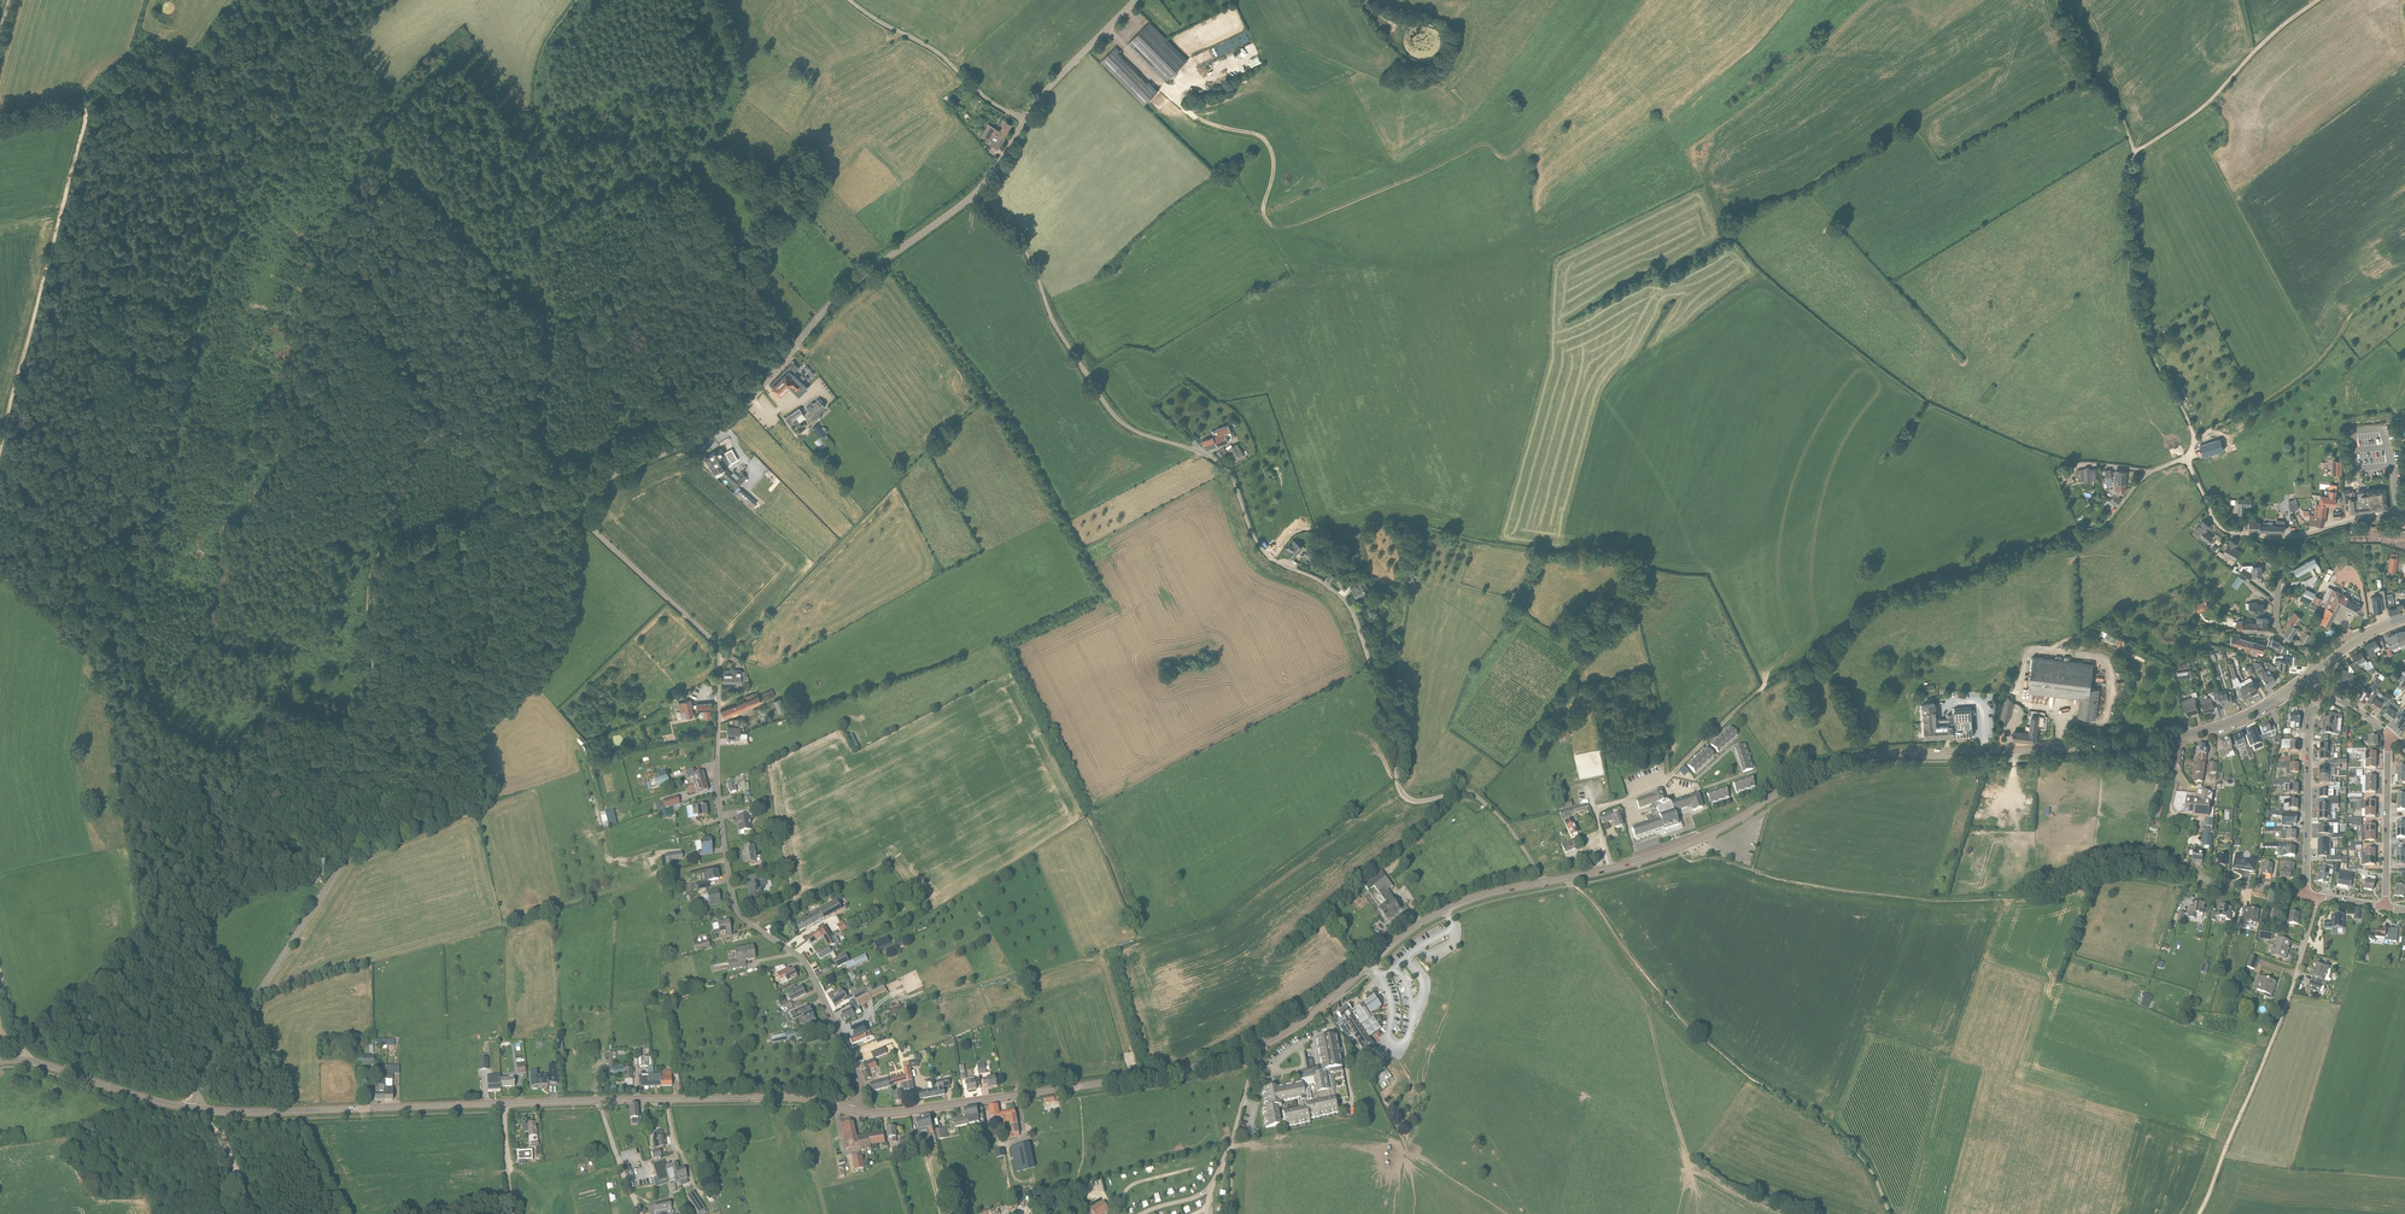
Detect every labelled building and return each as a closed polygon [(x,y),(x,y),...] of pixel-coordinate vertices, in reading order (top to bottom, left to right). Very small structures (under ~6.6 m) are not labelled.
[(1187,60),(1153,26),(1149,22),(1128,43),(1166,81),(1187,60)] [(1407,27),(1405,30),(1404,33),(1402,36),(1402,39),(1402,42),(1402,46),(1403,49),(1405,52),(1407,54),(1409,57),(1412,58),(1415,60),(1418,60),(1422,61),(1425,60),(1428,59),(1431,58),(1434,56),(1436,54),(1438,51),(1440,48),(1440,45),(1441,41),(1441,38),(1440,35),(1438,32),(1437,29),(1434,27),(1432,25),(1429,23),(1426,22),(1422,22),(1419,22),(1416,22),(1413,24),(1410,25),(1407,27)] [(1240,35),(1196,54),(1200,63),(1244,44),(1241,37),(1240,35)] [(1147,83),(1120,56),(1117,54),(1120,51),(1115,47),(1101,61),(1127,88),(1144,105),(1158,91),(1148,81),(1147,83)] [(1240,61),(1242,68),(1247,67),(1247,68),(1255,66),(1253,57),(1240,61)] [(996,134),(1003,138),(1011,124),(1006,121),(1000,131),(995,128),(989,124),(986,129),(982,136),(988,140),(992,134),(995,135),(996,134)] [(997,148),(1003,138),(996,134),(995,135),(992,134),(988,140),(994,143),(989,151),(994,154),(997,148)] [(799,368),(797,366),(793,362),(769,385),(779,395),(788,386),(798,397),(807,388),(793,374),(799,368)] [(823,404),(824,403),(819,399),(818,400),(818,399),(813,404),(812,403),(806,409),(808,411),(806,413),(812,420),(813,421),(821,412),(820,411),(825,407),(823,404)] [(796,416),(799,414),(802,412),(799,409),(785,418),(791,426),(795,423),(796,426),(800,423),(797,418),(796,416)] [(812,429),(821,438),(825,433),(816,425),(812,429)] [(1216,445),(1228,441),(1225,433),(1231,431),(1228,425),(1215,429),(1218,436),(1202,441),(1204,447),(1215,443),(1216,445)] [(2198,459),(2219,453),(2216,443),(2204,448),(2203,444),(2196,446),(2195,451),(2198,459)] [(1228,449),(1234,458),(1239,455),(1242,453),(1237,444),(1228,449)] [(1225,454),(1227,452),(1223,448),(1217,453),(1224,460),(1227,457),(1225,454)] [(705,457),(717,478),(722,475),(726,471),(724,468),(738,460),(731,449),(724,453),(721,449),(715,453),(714,452),(709,454),(710,455),(705,457)] [(2332,460),(2332,475),(2342,474),(2342,460),(2332,460)] [(2115,472),(2111,471),(2111,469),(2104,470),(2105,478),(2108,489),(2113,484),(2114,483),(2125,484),(2126,477),(2126,471),(2115,470),(2115,472)] [(737,480),(727,471),(726,471),(722,475),(737,488),(747,477),(743,473),(737,480)] [(2336,500),(2336,496),(2337,486),(2337,479),(2324,477),(2323,485),(2329,485),(2328,490),(2324,489),(2324,494),(2320,494),(2320,495),(2324,495),(2323,504),(2327,504),(2326,504),(2335,506),(2336,500)] [(2125,492),(2125,484),(2114,483),(2114,491),(2115,492),(2115,495),(2110,501),(2116,506),(2122,500),(2118,497),(2121,494),(2121,492),(2125,492)] [(2358,498),(2350,499),(2352,513),(2388,509),(2385,488),(2357,492),(2358,498)] [(735,495),(752,509),(757,503),(741,489),(735,495)] [(2350,494),(2349,489),(2342,490),(2343,502),(2348,502),(2347,494),(2350,494)] [(2103,504),(2108,499),(2103,495),(2099,499),(2103,504)] [(2323,504),(2324,495),(2320,495),(2319,503),(2316,502),(2314,514),(2325,515),(2326,504),(2327,504),(2323,504)] [(2238,514),(2244,515),(2244,506),(2250,506),(2251,500),(2239,499),(2238,506),(2239,506),(2238,514)] [(2325,515),(2314,514),(2311,514),(2310,524),(2323,525),(2325,515)] [(2249,530),(2259,531),(2260,522),(2256,522),(2256,518),(2250,518),(2249,530)] [(2208,543),(2213,538),(2205,531),(2209,526),(2203,521),(2194,532),(2192,534),(2198,539),(2200,537),(2208,543)] [(2268,522),(2260,522),(2259,531),(2269,531),(2284,531),(2285,521),(2276,521),(2276,525),(2268,525),(2268,522)] [(2234,560),(2236,556),(2239,551),(2235,548),(2237,544),(2231,540),(2228,544),(2223,554),(2234,560)] [(1293,558),(1301,548),(1293,542),(1291,544),(1290,544),(1286,549),(1285,549),(1286,550),(1284,551),(1290,556),(1290,557),(1291,557),(1293,558)] [(1316,556),(1307,550),(1302,556),(1306,559),(1311,562),(1316,556)] [(2264,554),(2268,560),(2269,566),(2272,565),(2272,563),(2271,558),(2266,552),(2264,554)] [(2397,557),(2398,554),(2391,553),(2390,557),(2388,571),(2396,573),(2398,558),(2397,557)] [(2297,576),(2318,564),(2314,557),(2293,569),(2297,576)] [(2261,567),(2253,567),(2252,565),(2242,565),(2239,569),(2241,570),(2238,574),(2248,581),(2252,576),(2253,576),(2262,575),(2261,567)] [(2232,585),(2237,589),(2243,580),(2237,575),(2236,577),(2236,578),(2232,585)] [(1341,588),(1346,586),(1341,578),(1337,580),(1341,588)] [(2215,586),(2212,583),(2207,579),(2204,582),(2212,589),(2215,586)] [(1362,582),(1361,583),(1361,582),(1351,587),(1356,598),(1366,593),(1365,592),(1367,591),(1368,589),(1368,587),(1366,584),(1364,582),(1362,582)] [(2320,605),(2322,601),(2326,603),(2325,606),(2319,619),(2317,622),(2318,622),(2316,626),(2318,627),(2321,620),(2329,625),(2339,605),(2357,614),(2361,607),(2347,600),(2348,597),(2328,587),(2322,599),(2316,596),(2313,602),(2320,605)] [(2306,589),(2303,596),(2314,600),(2316,593),(2306,589)] [(2380,596),(2371,597),(2372,607),(2373,607),(2374,611),(2379,611),(2379,610),(2386,609),(2384,590),(2379,590),(2380,596)] [(2403,603),(2395,605),(2393,597),(2394,597),(2393,593),(2387,595),(2388,598),(2389,604),(2388,605),(2389,609),(2391,617),(2402,614),(2401,609),(2404,608),(2403,603)] [(2205,600),(2194,606),(2198,613),(2209,608),(2205,600)] [(2263,604),(2257,604),(2257,602),(2253,603),(2250,602),(2250,608),(2249,608),(2250,613),(2253,612),(2264,612),(2263,604)] [(2323,609),(2312,603),(2310,608),(2321,613),(2323,609)] [(2296,626),(2301,618),(2294,613),(2284,628),(2286,630),(2284,633),(2290,637),(2297,627),(2296,626)] [(2256,624),(2256,631),(2268,631),(2268,624),(2267,624),(2267,618),(2257,618),(2257,624),(2256,624)] [(2256,631),(2256,624),(2245,624),(2245,621),(2238,621),(2238,629),(2242,629),(2242,631),(2252,631),(2256,631)] [(2307,628),(2301,641),(2306,644),(2313,631),(2307,628)] [(2401,644),(2404,643),(2404,631),(2401,632),(2401,631),(2396,633),(2401,644)] [(2104,638),(2115,643),(2118,639),(2118,638),(2107,633),(2106,634),(2105,637),(2104,638)] [(2250,655),(2254,642),(2239,638),(2240,635),(2233,633),(2231,642),(2246,647),(2245,653),(2250,655)] [(2391,648),(2401,644),(2396,633),(2391,635),(2392,636),(2387,638),(2391,648)] [(2275,653),(2280,655),(2284,646),(2279,644),(2280,643),(2273,639),(2272,640),(2270,639),(2266,646),(2270,648),(2271,646),(2277,649),(2275,653)] [(2374,652),(2380,648),(2375,639),(2365,645),(2373,659),(2377,657),(2374,652)] [(2263,652),(2265,645),(2254,642),(2250,655),(2255,656),(2257,650),(2263,652)] [(2233,662),(2231,662),(2231,660),(2229,660),(2227,651),(2225,651),(2226,661),(2227,661),(2227,663),(2233,688),(2239,685),(2245,697),(2251,694),(2244,680),(2241,682),(2240,682),(2237,677),(2236,677),(2233,662)] [(2367,662),(2365,659),(2361,651),(2353,655),(2358,663),(2362,660),(2368,670),(2368,669),(2368,670),(2374,668),(2374,666),(2370,660),(2367,662)] [(2096,719),(2100,689),(2090,688),(2093,664),(2033,656),(2029,692),(2080,699),(2078,717),(2096,719)] [(2278,668),(2280,669),(2289,669),(2289,661),(2275,660),(2275,663),(2278,663),(2278,668)] [(2256,672),(2264,668),(2260,663),(2258,664),(2254,666),(2253,666),(2256,672)] [(745,671),(741,671),(741,670),(723,670),(723,682),(741,682),(741,681),(746,682),(746,676),(745,676),(745,671)] [(2272,674),(2271,674),(2269,670),(2266,672),(2265,671),(2262,673),(2266,682),(2267,681),(2269,684),(2276,681),(2272,674)] [(2348,673),(2349,670),(2342,670),(2342,675),(2338,674),(2337,687),(2337,686),(2346,687),(2346,690),(2352,690),(2353,673),(2348,673)] [(2359,696),(2365,700),(2371,691),(2372,690),(2375,692),(2383,680),(2377,676),(2373,682),(2369,687),(2367,690),(2364,688),(2359,696)] [(2244,680),(2251,694),(2258,690),(2251,677),(2248,678),(2244,680)] [(764,700),(775,696),(772,689),(761,694),(764,700)] [(2231,694),(2227,695),(2226,690),(2214,694),(2217,704),(2221,703),(2228,701),(2229,704),(2233,703),(2231,694)] [(2383,702),(2385,704),(2389,698),(2383,694),(2379,699),(2375,696),(2370,704),(2377,708),(2379,705),(2380,706),(2383,702)] [(746,708),(762,701),(759,695),(744,702),(722,711),(724,717),(746,708)] [(2009,720),(2013,703),(2006,696),(2001,718),(2009,720)] [(2196,701),(2195,696),(2192,697),(2182,700),(2186,714),(2193,712),(2194,715),(2198,714),(2195,701),(2196,701)] [(2386,704),(2389,706),(2384,713),(2391,719),(2396,711),(2400,706),(2393,701),(2395,698),(2392,696),(2390,698),(2386,704)] [(2204,712),(2215,709),(2212,700),(2211,697),(2204,698),(2204,697),(2200,698),(2202,703),(2204,712)] [(785,711),(780,698),(773,701),(778,714),(785,711)] [(692,707),(691,702),(691,701),(678,703),(680,712),(681,719),(688,717),(692,716),(690,708),(692,707)] [(1923,703),(1924,703),(1926,737),(1944,736),(1944,738),(1949,737),(1949,736),(1953,735),(1954,737),(1970,736),(1968,704),(1953,705),(1953,714),(1947,715),(1947,719),(1936,720),(1935,710),(1936,710),(1935,702),(1923,703)] [(710,710),(712,709),(711,704),(696,705),(696,711),(703,710),(704,718),(710,718),(710,710)] [(2037,729),(2045,730),(2047,717),(2044,717),(2045,713),(2032,711),(2031,717),(2031,716),(2029,733),(2029,741),(2036,741),(2037,729)] [(2403,728),(2404,725),(2404,712),(2404,711),(2396,722),(2403,728)] [(2342,716),(2337,716),(2323,714),(2322,729),(2328,729),(2328,727),(2341,728),(2342,716)] [(2299,719),(2299,715),(2291,715),(2291,727),(2295,728),(2295,729),(2299,730),(2300,719),(2299,719)] [(2268,724),(2260,726),(2263,735),(2261,736),(2263,740),(2268,738),(2267,734),(2276,731),(2274,726),(2269,728),(2268,724)] [(1560,741),(1571,736),(1567,726),(1555,732),(1560,741)] [(740,728),(734,728),(728,727),(727,739),(735,739),(734,744),(748,743),(747,738),(747,734),(740,733),(740,728)] [(1733,739),(1738,735),(1731,727),(1726,731),(1733,739)] [(2340,736),(2341,728),(2328,727),(2328,729),(2322,729),(2322,734),(2340,736)] [(2251,752),(2252,754),(2256,752),(2254,747),(2261,744),(2258,738),(2255,728),(2248,731),(2249,736),(2246,737),(2249,746),(2251,752)] [(1728,743),(1733,739),(1726,731),(1721,736),(1728,743)] [(2029,733),(2020,732),(2014,732),(2013,739),(2029,741),(2029,733)] [(2237,748),(2245,745),(2241,734),(2233,737),(2237,748)] [(1723,748),(1728,743),(1721,736),(1716,740),(1723,748)] [(2369,742),(2369,746),(2377,747),(2377,746),(2378,742),(2377,742),(2377,738),(2374,738),(2374,737),(2369,737),(2363,737),(2363,742),(2369,742)] [(2233,752),(2232,748),(2229,738),(2221,741),(2222,745),(2224,751),(2220,752),(2223,759),(2226,758),(2226,756),(2229,755),(2229,753),(2233,752)] [(2290,747),(2290,752),(2299,752),(2299,743),(2290,743),(2290,740),(2281,739),(2281,747),(2290,747)] [(1718,752),(1723,748),(1716,740),(1711,745),(1718,752)] [(1735,748),(1737,754),(1747,751),(1745,744),(1735,748)] [(2329,746),(2329,745),(2320,745),(2320,753),(2334,753),(2334,746),(2329,746)] [(2205,764),(2206,755),(2207,750),(2204,750),(2205,747),(2200,746),(2200,749),(2197,748),(2196,754),(2199,754),(2198,763),(2205,764)] [(1709,760),(1714,755),(1707,748),(1703,752),(1709,760)] [(2366,753),(2366,749),(2357,749),(2353,749),(2353,752),(2357,752),(2357,753),(2361,753),(2361,760),(2376,760),(2376,753),(2366,753)] [(1737,754),(1739,760),(1749,757),(1747,751),(1737,754)] [(1704,764),(1709,760),(1703,752),(1698,757),(1704,764)] [(2334,761),(2334,753),(2320,753),(2320,761),(2333,761),(2333,765),(2341,765),(2347,765),(2347,761),(2334,761)] [(1700,769),(1704,764),(1698,757),(1693,761),(1700,769)] [(1739,760),(1741,766),(1751,763),(1749,757),(1739,760)] [(2366,761),(2366,769),(2376,769),(2376,760),(2361,760),(2361,761),(2366,761)] [(1695,773),(1700,769),(1693,761),(1688,765),(1695,773)] [(2290,764),(2290,761),(2284,761),(2276,761),(2276,768),(2290,769),(2290,773),(2298,773),(2298,765),(2290,764)] [(1751,763),(1741,766),(1743,773),(1753,769),(1751,763)] [(2202,783),(2205,764),(2198,763),(2195,781),(2198,781),(2198,785),(2202,785),(2202,783)] [(1685,766),(1680,770),(1685,775),(1690,771),(1685,766)] [(2328,776),(2329,768),(2320,768),(2320,776),(2332,777),(2332,776),(2328,776)] [(703,772),(697,774),(696,769),(686,772),(688,778),(693,777),(695,785),(705,781),(703,772)] [(658,787),(669,784),(667,776),(655,779),(658,787)] [(730,794),(736,792),(734,786),(739,784),(740,790),(741,793),(749,792),(748,783),(745,783),(743,776),(726,782),(730,794)] [(1752,777),(1745,779),(1749,789),(1755,787),(1752,777)] [(1745,779),(1739,781),(1742,791),(1749,789),(1745,779)] [(698,794),(708,790),(705,781),(695,785),(698,794)] [(1742,791),(1739,781),(1733,783),(1736,793),(1742,791)] [(2283,797),(2289,797),(2289,794),(2298,794),(2298,785),(2294,785),(2284,785),(2284,789),(2283,797)] [(1726,788),(1720,790),(1723,800),(1729,798),(1726,788)] [(2333,790),(2332,788),(2328,788),(2328,790),(2319,790),(2319,798),(2327,798),(2327,802),(2338,801),(2338,797),(2333,797),(2333,790)] [(1667,802),(1666,802),(1662,790),(1651,793),(1651,795),(1636,800),(1639,810),(1649,806),(1651,815),(1645,817),(1647,823),(1632,829),(1635,838),(1663,829),(1665,833),(1682,828),(1677,811),(1692,806),(1694,811),(1702,808),(1697,794),(1670,802),(1670,803),(1668,804),(1668,803),(1667,802)] [(1720,790),(1713,792),(1716,802),(1723,800),(1720,790)] [(2404,790),(2404,795),(2397,794),(2397,802),(2404,802),(2404,790)] [(2212,802),(2212,799),(2213,793),(2197,791),(2196,800),(2186,799),(2185,809),(2184,809),(2183,807),(2180,798),(2182,792),(2181,792),(2176,792),(2173,805),(2175,809),(2178,812),(2179,812),(2181,813),(2184,813),(2193,814),(2193,816),(2212,818),(2213,808),(2210,808),(2211,802),(2212,802)] [(1713,792),(1707,794),(1710,804),(1716,802),(1713,792)] [(663,801),(664,802),(665,808),(679,804),(677,797),(663,801)] [(2290,797),(2289,797),(2283,797),(2280,797),(2279,802),(2284,802),(2284,811),(2290,811),(2290,809),(2297,809),(2298,801),(2290,801),(2290,797)] [(1573,807),(1571,800),(1556,803),(1557,810),(1573,807)] [(2338,805),(2338,802),(2338,801),(2327,802),(2327,805),(2319,805),(2319,813),(2332,813),(2332,805),(2338,805)] [(665,808),(664,802),(659,803),(661,809),(657,810),(665,808)] [(2375,810),(2375,802),(2361,802),(2361,809),(2366,809),(2366,810),(2375,810)] [(2397,802),(2397,811),(2404,811),(2404,817),(2404,808),(2404,803),(2404,802),(2397,802)] [(706,806),(697,807),(697,804),(692,805),(693,815),(697,815),(697,817),(707,816),(706,806)] [(1584,813),(1589,812),(1588,805),(1573,808),(1574,813),(1584,811),(1584,813)] [(2160,818),(2163,807),(2157,805),(2154,816),(2160,818)] [(674,813),(673,806),(665,809),(665,810),(661,811),(663,818),(671,816),(674,813)] [(606,815),(609,827),(617,825),(614,810),(606,812),(606,815)] [(749,815),(751,814),(750,810),(737,812),(738,816),(736,816),(739,832),(751,830),(749,815)] [(1622,826),(1619,813),(1612,815),(1611,811),(1605,813),(1605,812),(1602,813),(1603,816),(1601,817),(1603,824),(1603,823),(1607,822),(1613,820),(1615,828),(1622,826)] [(2289,812),(2283,811),(2268,811),(2267,815),(2277,815),(2277,816),(2282,817),(2282,827),(2292,827),(2292,825),(2296,825),(2296,816),(2289,816),(2289,812)] [(2331,821),(2331,824),(2344,824),(2343,821),(2339,821),(2339,820),(2332,820),(2332,813),(2319,813),(2319,821),(2331,821)] [(2213,818),(2212,818),(2193,816),(2205,818),(2204,825),(2213,826),(2213,818)] [(1577,829),(1575,824),(1572,817),(1569,819),(1568,818),(1564,820),(1567,827),(1571,836),(1577,833),(1577,832),(1577,831),(1576,830),(1577,829)] [(2397,822),(2397,830),(2404,830),(2404,826),(2404,822),(2397,822)] [(2330,838),(2342,838),(2345,838),(2347,838),(2348,834),(2344,834),(2338,834),(2338,824),(2333,824),(2333,825),(2328,825),(2328,827),(2319,827),(2319,835),(2330,835),(2330,838)] [(2287,828),(2273,828),(2273,832),(2281,832),(2281,840),(2296,840),(2296,832),(2287,832),(2287,828)] [(2404,838),(2404,845),(2404,830),(2397,830),(2397,838),(2404,838)] [(2375,841),(2375,833),(2362,833),(2362,841),(2375,841)] [(2332,842),(2342,842),(2342,838),(2330,838),(2330,842),(2327,842),(2327,841),(2319,841),(2318,849),(2330,849),(2331,849),(2332,842)] [(698,855),(701,855),(707,854),(706,850),(712,850),(710,839),(700,841),(701,850),(698,850),(698,855)] [(1576,849),(1572,840),(1562,844),(1565,853),(1576,849)] [(744,864),(757,862),(754,845),(744,847),(745,851),(742,852),(744,864)] [(2404,845),(2404,849),(2396,849),(2397,858),(2404,858),(2404,845)] [(2295,857),(2295,848),(2282,847),(2282,850),(2284,850),(2284,856),(2295,857)] [(2330,849),(2318,849),(2318,857),(2327,857),(2326,861),(2330,861),(2348,862),(2348,857),(2331,857),(2331,849),(2330,849)] [(2202,857),(2203,852),(2193,851),(2192,861),(2199,862),(2198,864),(2202,864),(2202,863),(2203,863),(2204,857),(2202,857)] [(665,854),(666,867),(673,866),(673,860),(683,859),(682,852),(665,854)] [(2233,869),(2254,871),(2255,857),(2250,856),(2249,863),(2240,861),(2240,855),(2235,854),(2233,869)] [(2226,867),(2227,856),(2217,855),(2217,858),(2218,858),(2217,865),(2226,867)] [(2375,866),(2375,857),(2365,857),(2365,858),(2361,858),(2362,866),(2375,866)] [(2404,866),(2404,863),(2404,858),(2397,858),(2397,866),(2404,866)] [(2293,873),(2294,863),(2287,862),(2285,871),(2282,870),(2280,877),(2290,879),(2291,873),(2293,873)] [(2262,874),(2271,875),(2273,866),(2263,864),(2262,868),(2263,869),(2262,874)] [(2320,867),(2318,881),(2327,883),(2328,879),(2329,877),(2328,877),(2330,868),(2320,867)] [(708,881),(713,881),(719,879),(717,871),(703,873),(705,881),(690,884),(691,891),(696,890),(710,887),(708,881)] [(1395,898),(1394,898),(1388,890),(1393,886),(1381,871),(1373,876),(1396,912),(1398,910),(1401,908),(1395,898)] [(2350,892),(2353,874),(2340,872),(2337,884),(2343,885),(2342,890),(2350,892)] [(765,879),(758,880),(757,874),(748,875),(749,884),(748,884),(750,901),(763,899),(761,888),(764,888),(763,886),(766,886),(765,879)] [(1387,918),(1396,912),(1373,876),(1364,883),(1369,890),(1374,886),(1387,904),(1380,909),(1387,918)] [(2370,882),(2365,881),(2364,889),(2372,891),(2373,887),(2374,887),(2375,883),(2374,883),(2375,878),(2371,877),(2370,882)] [(2396,884),(2394,896),(2398,896),(2398,897),(2400,897),(2400,896),(2404,897),(2404,890),(2404,886),(2396,884)] [(704,907),(710,906),(716,905),(715,901),(719,900),(719,901),(720,901),(718,891),(707,893),(709,902),(704,902),(704,907)] [(799,931),(842,909),(837,898),(817,909),(808,914),(810,917),(796,924),(799,931)] [(2203,914),(2204,911),(2204,905),(2195,903),(2195,908),(2189,907),(2188,917),(2196,919),(2197,914),(2203,914)] [(2230,921),(2231,914),(2232,908),(2221,906),(2219,912),(2212,911),(2211,920),(2215,921),(2216,918),(2219,919),(2219,917),(2226,918),(2226,920),(2230,921)] [(2256,925),(2258,917),(2259,911),(2244,908),(2241,925),(2248,926),(2249,923),(2256,925)] [(2268,921),(2279,923),(2280,918),(2277,917),(2278,912),(2269,911),(2268,921)] [(2289,923),(2292,923),(2299,924),(2299,919),(2298,919),(2299,913),(2290,912),(2290,913),(2289,923)] [(2331,915),(2331,922),(2324,922),(2324,928),(2331,928),(2331,929),(2343,929),(2344,915),(2331,915)] [(730,932),(730,926),(728,920),(717,922),(719,929),(713,930),(715,938),(726,936),(725,933),(730,932)] [(842,921),(836,925),(841,933),(850,927),(847,922),(844,923),(842,921)] [(825,939),(830,947),(832,946),(840,942),(837,935),(833,937),(826,926),(808,940),(812,944),(823,936),(825,939)] [(2397,942),(2398,935),(2399,929),(2391,928),(2391,930),(2386,929),(2383,928),(2382,930),(2377,930),(2377,931),(2371,930),(2370,936),(2370,940),(2375,940),(2376,938),(2385,939),(2385,940),(2397,942)] [(887,936),(874,942),(878,949),(890,944),(887,936)] [(2290,942),(2283,939),(2277,937),(2270,954),(2285,959),(2287,952),(2285,952),(2286,949),(2288,949),(2290,942)] [(696,950),(710,947),(708,941),(695,944),(696,950)] [(894,944),(882,949),(883,953),(895,948),(894,944)] [(745,960),(749,960),(755,959),(753,946),(734,950),(736,960),(727,961),(729,970),(746,967),(745,960)] [(837,958),(833,952),(831,953),(830,950),(829,948),(828,947),(820,951),(817,953),(820,959),(830,954),(832,957),(837,968),(849,962),(845,954),(837,958)] [(853,960),(856,965),(856,966),(868,961),(865,955),(853,960)] [(2259,958),(2251,955),(2247,967),(2255,970),(2259,958)] [(2324,981),(2329,966),(2318,962),(2312,977),(2317,978),(2315,983),(2311,981),(2308,988),(2320,992),(2322,985),(2323,981),(2324,981)] [(794,969),(788,972),(785,966),(775,968),(781,981),(783,984),(788,982),(788,981),(797,977),(794,969)] [(2276,982),(2267,979),(2267,980),(2259,977),(2259,976),(2258,975),(2253,988),(2254,989),(2255,987),(2259,988),(2258,990),(2271,996),(2274,988),(2276,988),(2274,987),(2276,982)] [(792,992),(788,994),(792,1001),(801,997),(806,994),(802,985),(796,988),(795,985),(790,988),(792,992)] [(862,997),(867,994),(864,988),(863,987),(852,993),(856,1000),(862,997)] [(840,1003),(847,997),(841,988),(836,991),(833,993),(832,992),(828,994),(835,1006),(840,1003)] [(2148,1008),(2152,996),(2145,993),(2141,1005),(2148,1008)] [(670,1000),(673,999),(672,994),(665,996),(667,1007),(671,1006),(670,1000)] [(860,1009),(857,1003),(856,1001),(849,1004),(851,1009),(848,1011),(842,1014),(846,1021),(855,1016),(862,1013),(860,1010),(860,1009)] [(1337,1013),(1340,1017),(1339,1018),(1340,1019),(1337,1020),(1334,1016),(1332,1018),(1335,1023),(1346,1039),(1349,1037),(1349,1036),(1352,1033),(1355,1038),(1360,1045),(1364,1051),(1374,1045),(1370,1039),(1361,1025),(1362,1025),(1362,1024),(1362,1023),(1369,1019),(1362,1008),(1366,1006),(1363,1002),(1351,1010),(1348,1005),(1337,1013)] [(790,1013),(794,1020),(801,1017),(802,1018),(803,1018),(804,1019),(805,1018),(808,1025),(811,1024),(817,1021),(811,1008),(809,1009),(807,1005),(790,1013)] [(889,1010),(891,1019),(903,1017),(901,1007),(889,1010)] [(863,1023),(863,1022),(851,1028),(855,1037),(867,1032),(867,1031),(870,1030),(867,1022),(863,1023)] [(794,1030),(794,1031),(793,1031),(794,1038),(796,1038),(796,1039),(803,1038),(801,1028),(794,1030)] [(794,1038),(793,1031),(771,1036),(772,1038),(773,1043),(790,1039),(794,1038)] [(852,1045),(867,1038),(872,1036),(870,1031),(850,1040),(852,1045)] [(1336,1102),(1339,1101),(1348,1100),(1343,1070),(1336,1036),(1317,1039),(1323,1070),(1319,1071),(1318,1066),(1300,1069),(1302,1081),(1276,1085),(1262,1087),(1266,1106),(1262,1107),(1266,1126),(1282,1123),(1279,1106),(1282,1105),(1281,1101),(1298,1097),(1300,1107),(1283,1110),(1286,1126),(1311,1121),(1310,1117),(1338,1112),(1336,1102)] [(874,1058),(883,1055),(880,1048),(871,1051),(874,1058)] [(624,1069),(624,1066),(624,1065),(612,1065),(612,1050),(608,1051),(609,1067),(603,1067),(604,1076),(612,1075),(612,1072),(632,1071),(632,1068),(624,1069)] [(363,1056),(363,1065),(374,1065),(374,1056),(363,1056)] [(661,1086),(660,1075),(654,1075),(652,1057),(641,1057),(638,1057),(637,1057),(638,1067),(647,1067),(647,1075),(648,1075),(648,1087),(661,1086)] [(866,1062),(870,1070),(877,1067),(874,1058),(866,1062)] [(480,1070),(488,1070),(487,1059),(479,1059),(480,1070)] [(912,1077),(911,1068),(919,1066),(917,1060),(905,1063),(906,1068),(903,1069),(904,1075),(870,1084),(872,1092),(902,1084),(906,1083),(905,1078),(912,1077)] [(977,1062),(978,1067),(979,1074),(983,1074),(987,1073),(986,1065),(985,1061),(977,1062)] [(399,1066),(396,1066),(386,1065),(386,1066),(386,1073),(385,1088),(385,1100),(392,1100),(392,1094),(393,1088),(392,1088),(393,1073),(396,1074),(400,1074),(399,1066)] [(517,1074),(526,1073),(525,1065),(516,1065),(517,1074)] [(531,1071),(531,1087),(533,1087),(533,1088),(537,1088),(536,1087),(537,1087),(537,1086),(548,1085),(548,1082),(549,1082),(549,1084),(557,1084),(556,1065),(548,1065),(548,1076),(537,1077),(537,1071),(531,1071)] [(966,1079),(964,1068),(964,1065),(959,1066),(961,1080),(966,1079),(967,1081),(968,1090),(976,1089),(975,1080),(974,1078),(966,1079)] [(867,1079),(871,1077),(868,1069),(863,1071),(867,1079)] [(614,1076),(623,1076),(624,1080),(633,1079),(632,1071),(612,1072),(612,1075),(614,1075),(614,1076)] [(672,1086),(671,1080),(671,1071),(660,1072),(660,1075),(661,1086),(672,1086)] [(385,1088),(386,1073),(382,1073),(376,1072),(376,1094),(376,1100),(385,1100),(385,1088)] [(995,1077),(991,1077),(990,1072),(987,1073),(983,1074),(984,1084),(988,1083),(988,1087),(997,1086),(995,1077)] [(501,1091),(501,1087),(500,1080),(500,1075),(487,1076),(488,1091),(501,1091)] [(648,1075),(647,1075),(641,1075),(640,1075),(640,1081),(640,1087),(648,1087),(648,1075)] [(500,1080),(501,1087),(514,1087),(514,1079),(513,1079),(513,1076),(509,1076),(509,1079),(500,1080)] [(905,1078),(906,1083),(907,1089),(914,1088),(913,1081),(912,1077),(905,1078)] [(945,1095),(944,1087),(950,1086),(949,1079),(939,1080),(937,1081),(938,1089),(941,1089),(933,1090),(934,1096),(945,1095)] [(920,1099),(934,1096),(933,1090),(919,1093),(920,1099)] [(903,1101),(902,1095),(907,1095),(906,1091),(894,1093),(895,1102),(903,1101)] [(637,1105),(630,1106),(631,1118),(638,1118),(637,1105)] [(1007,1116),(1016,1114),(1015,1110),(999,1114),(997,1105),(989,1106),(990,1112),(991,1116),(993,1116),(994,1121),(1002,1120),(1008,1119),(1007,1116)] [(979,1122),(978,1114),(977,1108),(965,1109),(965,1116),(967,1119),(967,1120),(969,1120),(969,1124),(979,1122)] [(1018,1124),(1016,1116),(1016,1114),(1007,1116),(1008,1119),(1002,1120),(1003,1125),(1004,1124),(1006,1138),(1012,1137),(1020,1136),(1019,1133),(1020,1133),(1018,1124)] [(967,1119),(965,1116),(966,1120),(954,1121),(955,1127),(970,1124),(969,1124),(969,1120),(967,1120),(967,1119)] [(932,1128),(931,1123),(930,1117),(916,1120),(918,1131),(919,1136),(933,1133),(933,1132),(932,1128)] [(844,1135),(855,1132),(853,1122),(852,1123),(851,1118),(841,1120),(844,1135)] [(538,1142),(537,1135),(537,1129),(536,1129),(535,1123),(528,1123),(529,1143),(531,1142),(532,1147),(535,1147),(536,1155),(542,1155),(542,1146),(538,1146),(538,1142)] [(896,1137),(896,1133),(895,1127),(892,1127),(887,1128),(888,1138),(892,1137),(893,1142),(897,1141),(896,1137)] [(947,1137),(945,1128),(943,1128),(935,1129),(937,1140),(947,1137)] [(663,1137),(662,1137),(661,1131),(653,1132),(655,1148),(665,1147),(663,1137)] [(861,1151),(858,1139),(857,1139),(855,1132),(844,1135),(847,1149),(851,1148),(852,1153),(858,1152),(861,1151)] [(885,1143),(885,1140),(884,1134),(873,1136),(873,1134),(869,1135),(870,1145),(885,1143)] [(871,1149),(870,1145),(869,1135),(864,1136),(863,1136),(858,1138),(858,1139),(861,1151),(871,1149)] [(1030,1142),(1010,1147),(1016,1171),(1035,1167),(1030,1142)] [(1005,1155),(1004,1148),(995,1150),(996,1157),(1005,1155)] [(533,1159),(532,1150),(517,1151),(518,1160),(533,1159)] [(651,1152),(653,1158),(662,1156),(660,1150),(651,1152)] [(856,1170),(864,1168),(861,1156),(853,1158),(856,1170)] [(668,1178),(666,1167),(664,1160),(653,1164),(657,1177),(653,1178),(656,1188),(661,1186),(659,1181),(668,1178)] [(681,1172),(680,1169),(678,1170),(677,1164),(671,1166),(671,1165),(666,1167),(668,1178),(669,1182),(674,1181),(675,1183),(680,1182),(678,1176),(680,1176),(679,1172),(681,1172)] [(688,1179),(686,1174),(684,1168),(680,1169),(681,1172),(679,1172),(680,1176),(678,1176),(680,1182),(688,1179)] [(663,1192),(661,1187),(648,1191),(650,1196),(663,1192)] [(702,1205),(702,1204),(693,1192),(686,1196),(695,1209),(697,1212),(704,1207),(702,1205)] [(671,1211),(669,1206),(671,1206),(669,1199),(648,1204),(650,1211),(656,1209),(657,1213),(673,1213),(672,1211),(671,1211)] [(1094,1213),(1103,1213),(1106,1212),(1100,1204),(1091,1209),(1094,1213)]
